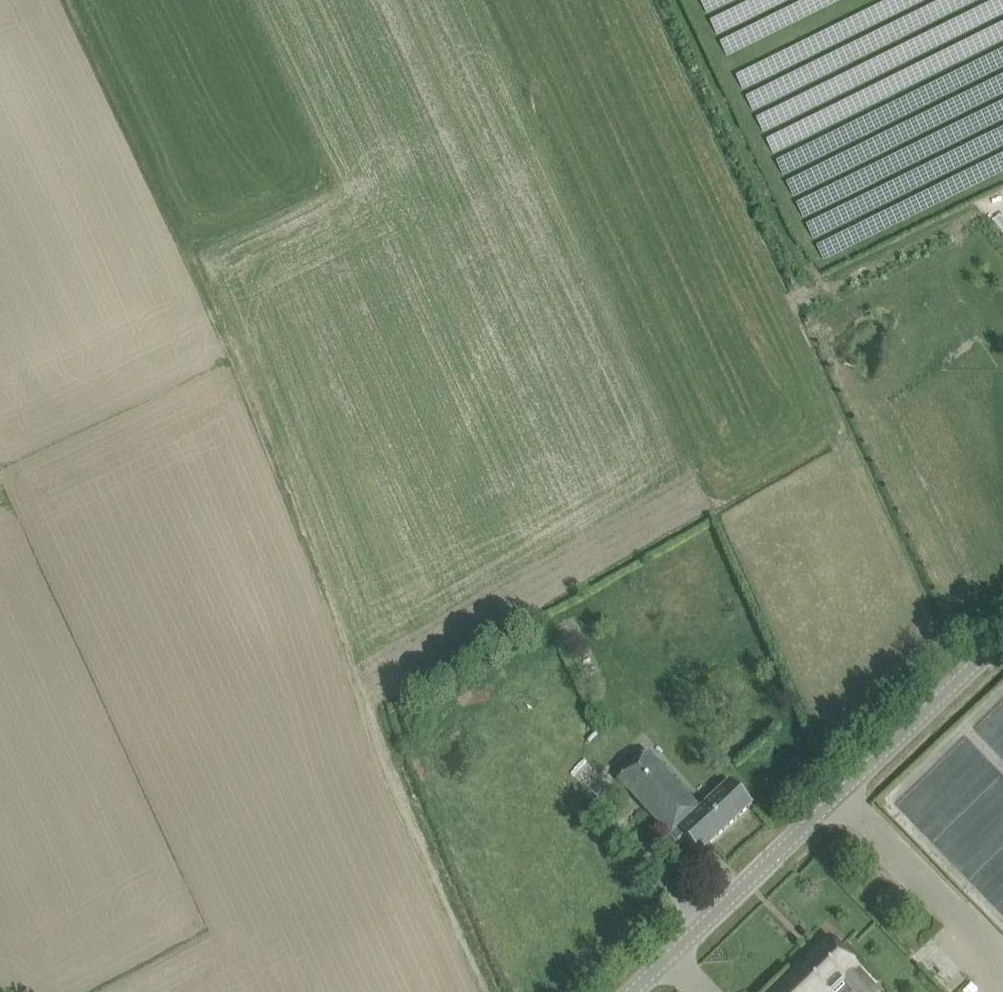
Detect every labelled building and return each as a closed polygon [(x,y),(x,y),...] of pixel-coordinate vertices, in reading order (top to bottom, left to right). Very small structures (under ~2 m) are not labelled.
[(618,781),(676,843),(684,835),(700,853),(752,805),(730,781),(699,809),(648,753),(618,781)] [(774,991),(832,991),(842,982),(851,991),(865,991),(872,986),(856,969),(857,967),(830,938),(774,991)]
